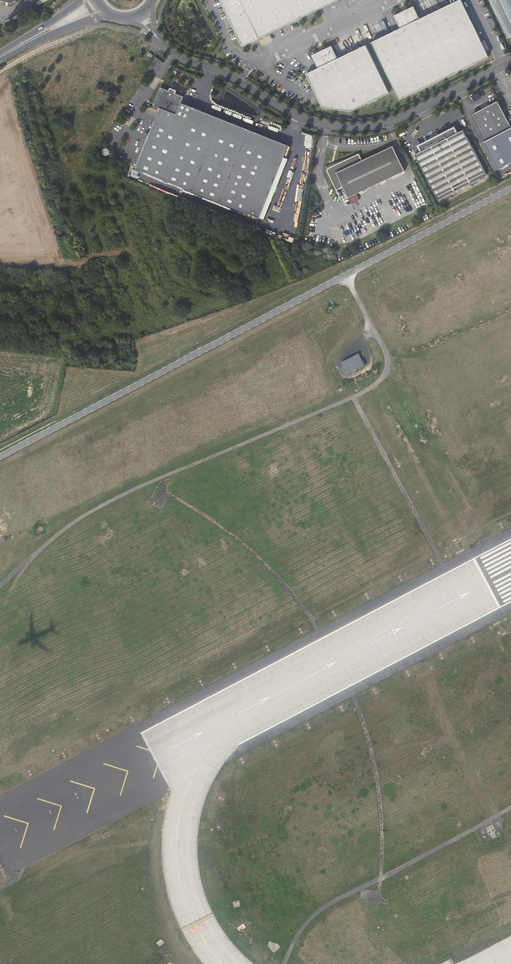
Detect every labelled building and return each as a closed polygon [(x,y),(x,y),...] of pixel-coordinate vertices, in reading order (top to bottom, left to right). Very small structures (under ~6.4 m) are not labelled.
[(228,13),(243,41),(246,47),(268,36),(304,18),(338,0),(222,0),(228,13)] [(455,70),(488,54),(485,48),(488,46),(484,38),(480,39),(461,0),(453,0),(426,13),(429,18),(439,37),(455,70)] [(504,39),(510,36),(510,0),(488,0),(504,39)] [(439,78),(455,70),(439,37),(429,18),(426,13),(419,17),(413,4),(393,13),(395,16),(400,26),(385,33),(372,40),(379,55),(385,66),(392,81),(400,97),(404,95),(439,78)] [(321,101),(323,105),(349,108),(351,109),(363,103),(383,93),(389,90),(384,79),(379,68),(372,54),(366,43),(345,53),(338,56),(332,43),(313,52),(319,65),(307,71),(315,89),(321,101)] [(264,208),(265,204),(256,201),(254,206),(252,206),(256,197),(260,186),(264,176),(268,167),(273,153),(251,144),(233,137),(213,129),(192,120),(178,115),(183,103),(183,101),(185,97),(176,94),(178,91),(171,88),(170,91),(162,88),(158,97),(155,106),(161,108),(159,112),(155,124),(152,132),(147,144),(143,154),(140,161),(138,167),(137,169),(148,173),(167,181),(184,188),(205,196),(225,204),(244,212),(260,218),(263,213),(264,208)] [(507,127),(510,125),(503,112),(497,98),(493,100),(497,108),(507,127)] [(498,131),(507,127),(497,108),(493,100),(487,103),(472,111),(475,115),(479,124),(486,138),(498,131)] [(256,201),(265,204),(271,191),(275,180),(283,162),(287,152),(289,146),(277,141),(256,133),(238,126),(224,120),(210,114),(193,107),(184,104),(183,103),(178,115),(192,120),(213,129),(233,137),(251,144),(273,153),(268,167),(264,176),(260,186),(256,197),(252,206),(254,206),(256,201)] [(475,149),(469,139),(463,142),(457,130),(454,124),(442,131),(438,133),(435,135),(418,143),(421,148),(427,160),(421,164),(426,173),(432,184),(435,190),(439,197),(447,193),(466,183),(479,176),(487,172),(477,154),(475,149)] [(463,142),(469,139),(469,137),(463,127),(457,130),(463,142)] [(347,195),(348,196),(359,191),(376,182),(392,175),(404,169),(402,164),(400,162),(395,151),(392,144),(368,156),(361,159),(358,152),(343,160),(327,167),(326,169),(333,183),(336,189),(342,186),(347,195)] [(415,151),(421,164),(427,160),(421,148),(415,151)] [(348,374),(366,364),(359,352),(341,362),(348,374)]
